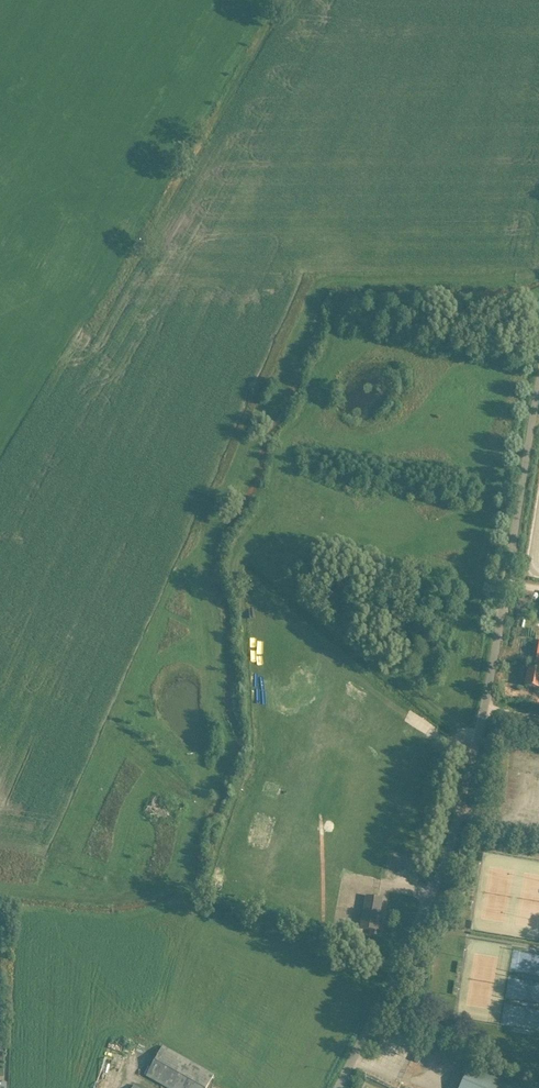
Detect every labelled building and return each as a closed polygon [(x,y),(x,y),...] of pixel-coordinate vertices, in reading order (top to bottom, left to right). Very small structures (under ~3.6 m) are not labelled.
[(536,688),(538,689),(538,646),(536,664),(537,664),(536,669),(528,668),(525,686),(536,688)] [(370,930),(370,934),(370,935),(379,936),(382,920),(379,919),(383,899),(366,896),(360,928),(370,930)] [(168,1087),(207,1087),(214,1075),(163,1047),(146,1076),(168,1087)] [(511,1083),(514,1078),(485,1065),(483,1071),(469,1065),(459,1087),(523,1087),(511,1083)]
